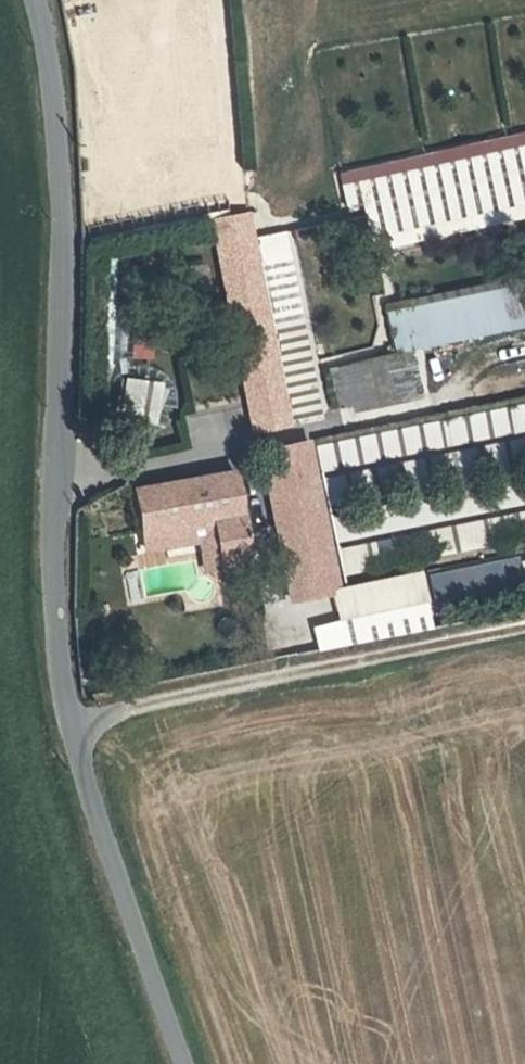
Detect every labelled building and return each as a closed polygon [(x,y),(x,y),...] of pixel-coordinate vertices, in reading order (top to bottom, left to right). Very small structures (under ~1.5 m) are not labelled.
[(363,215),(371,249),(524,214),(524,179),(363,215)] [(284,231),(249,238),(287,426),(320,418),(284,231)] [(255,433),(287,426),(249,238),(217,244),(255,433)] [(175,269),(181,293),(207,287),(202,263),(175,269)] [(392,353),(409,349),(524,325),(524,275),(383,305),(392,353)] [(154,357),(152,337),(131,339),(132,359),(154,357)] [(409,349),(392,353),(403,401),(419,398),(409,349)] [(357,411),(403,401),(392,353),(345,364),(357,411)] [(130,375),(121,418),(156,425),(165,382),(130,375)] [(306,571),(282,452),(299,449),(524,402),(524,396),(424,416),(258,450),(284,575),(306,571)] [(322,567),(299,449),(282,452),(306,571),(322,567)] [(424,455),(389,468),(397,492),(433,478),(424,455)] [(205,563),(247,555),(252,554),(248,529),(241,530),(231,471),(132,488),(139,532),(198,523),(205,563)] [(487,517),(490,534),(515,528),(511,512),(487,517)] [(454,522),(458,550),(487,546),(483,518),(454,522)] [(247,562),(247,555),(205,563),(198,523),(139,532),(144,552),(195,544),(201,570),(247,562)] [(448,525),(423,529),(427,556),(453,551),(448,525)] [(426,571),(432,610),(520,596),(514,558),(426,571)]
